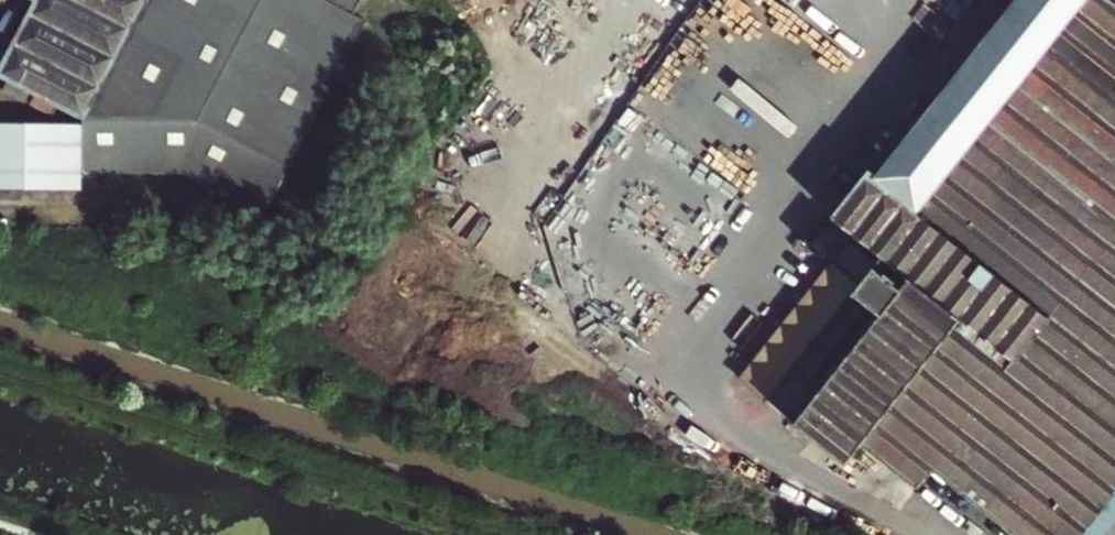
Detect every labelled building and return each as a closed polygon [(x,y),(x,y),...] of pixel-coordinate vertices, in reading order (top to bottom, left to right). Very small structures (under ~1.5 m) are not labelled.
[(35,1),(0,72),(0,79),(8,83),(3,94),(25,105),(31,94),(35,96),(30,107),(41,113),(46,102),(81,119),(84,156),(190,153),(274,194),(361,20),(353,14),(362,0),(33,0),(35,1)] [(1109,0),(1017,0),(880,174),(872,169),(837,214),(813,244),(835,262),(862,284),(770,401),(849,463),(865,444),(916,484),(932,466),(1020,534),(1079,534),(1114,491),(1114,5),(1109,0)] [(862,284),(835,262),(743,380),(770,401),(862,284)]
